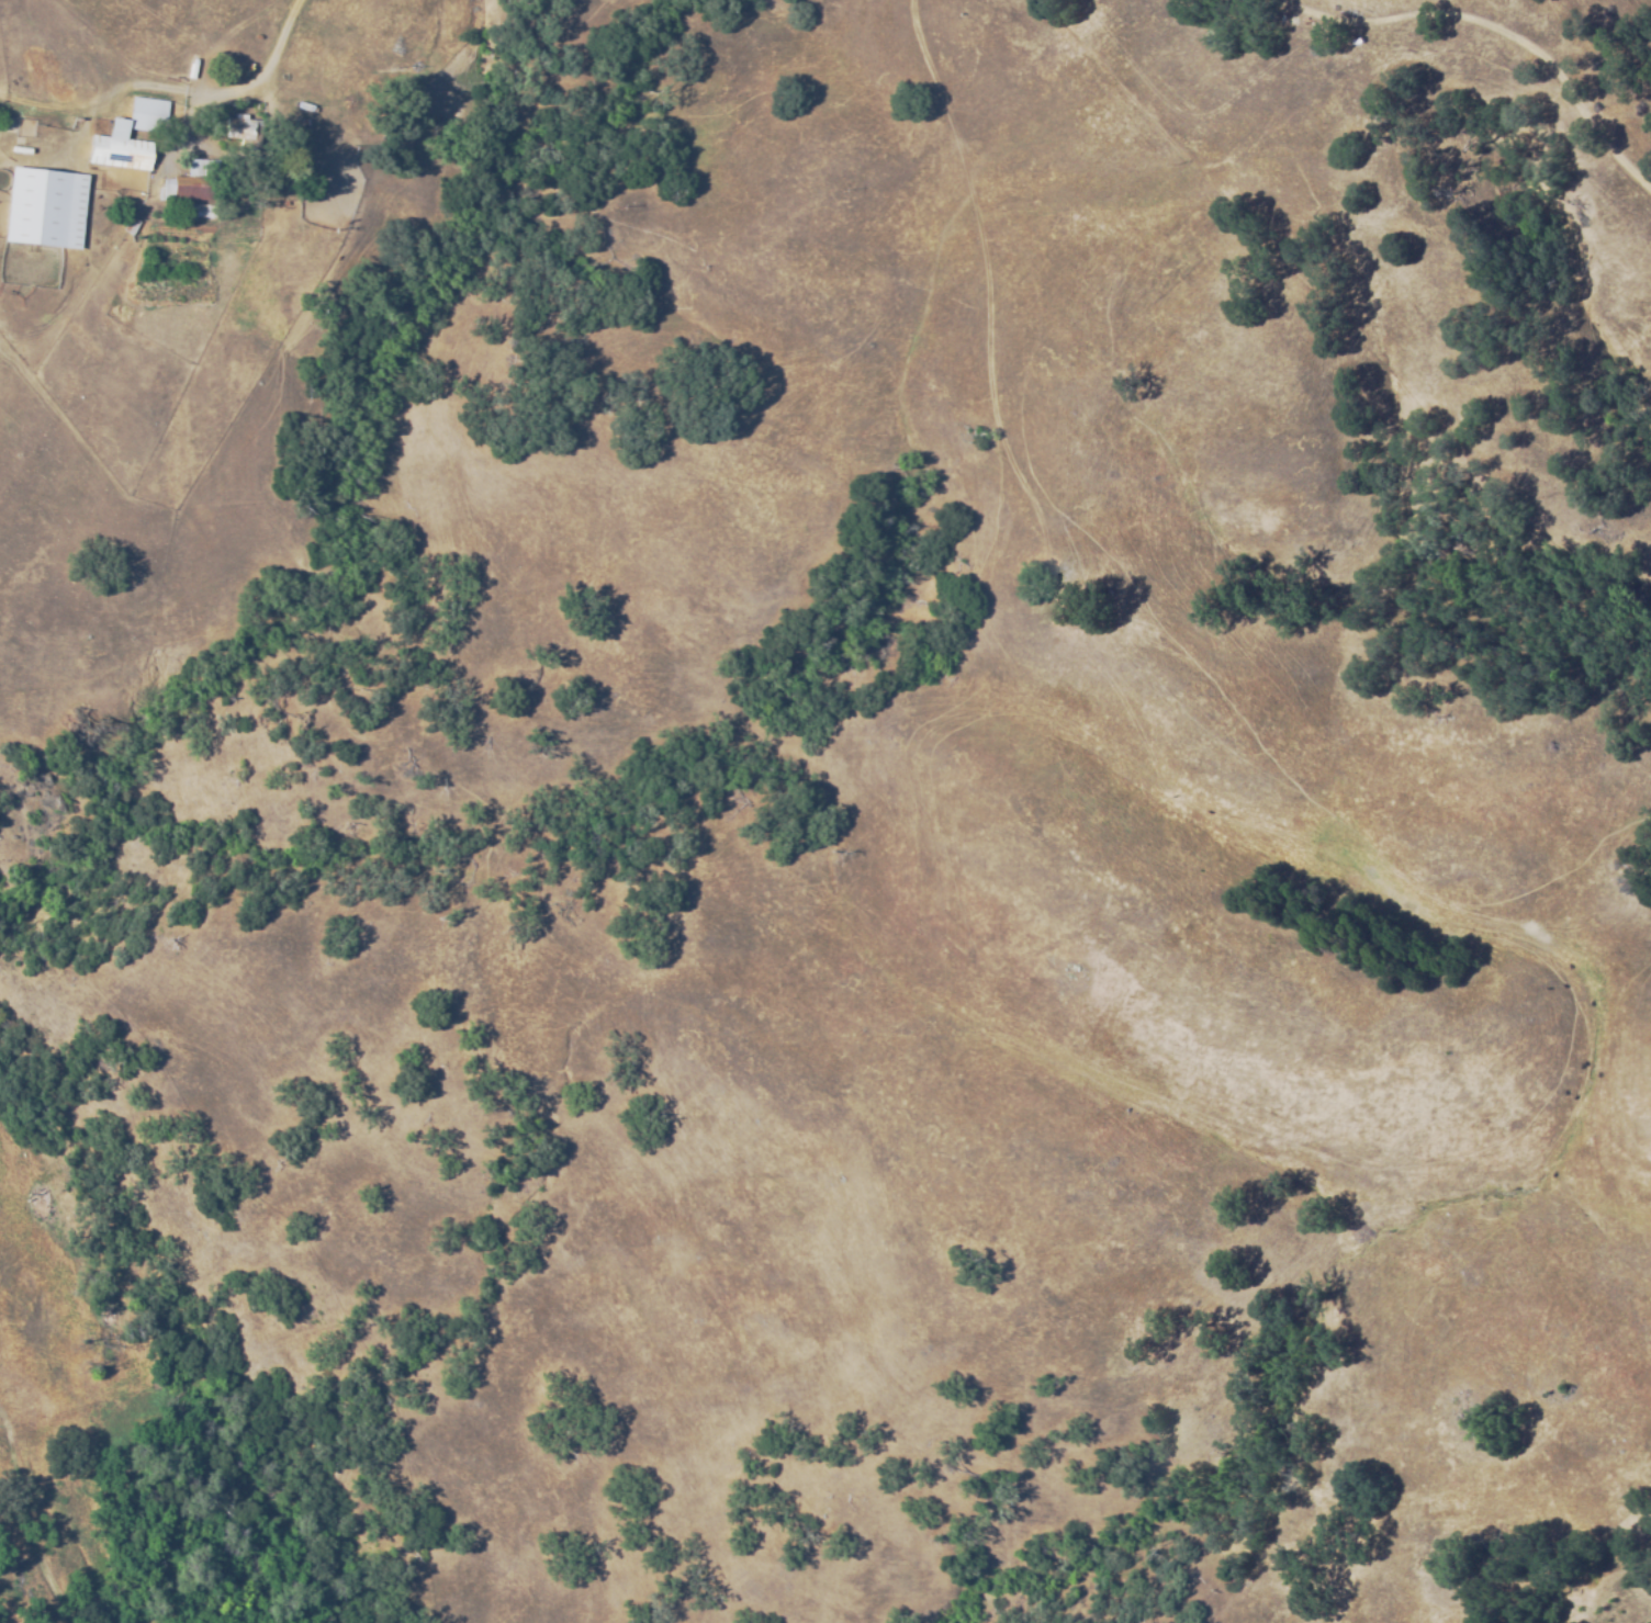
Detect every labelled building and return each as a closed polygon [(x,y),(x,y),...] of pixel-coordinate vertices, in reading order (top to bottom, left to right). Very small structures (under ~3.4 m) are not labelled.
[(132,93),(168,98),(164,131),(127,125),(128,115),(132,93)] [(313,104),(311,111),(296,106),(299,100),(313,104)] [(128,115),(127,125),(126,136),(150,139),(147,167),(87,159),(90,132),(108,134),(110,113),(128,115)] [(261,158),(239,156),(240,140),(225,139),(226,114),(265,117),(261,158)] [(306,138),(292,137),(292,120),(307,120),(306,138)] [(222,202),(172,202),(172,198),(166,198),(166,180),(171,180),(171,178),(187,178),(187,161),(223,161),(222,202)] [(78,250),(2,243),(11,168),(86,177),(78,250)] [(215,218),(178,218),(178,205),(215,206),(215,218)] [(131,236),(121,232),(127,217),(137,222),(131,236)]
